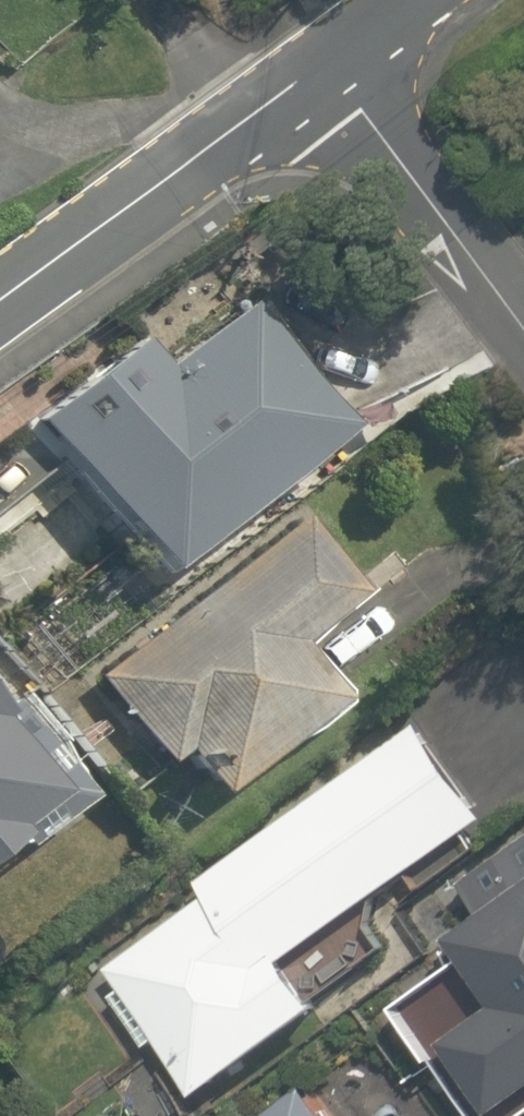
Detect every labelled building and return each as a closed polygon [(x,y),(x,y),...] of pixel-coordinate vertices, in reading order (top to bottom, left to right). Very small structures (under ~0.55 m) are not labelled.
[(152,342),(40,429),(118,528),(101,541),(126,572),(142,560),(154,575),(342,427),(247,304),(170,364),(152,342)] [(310,514),(98,679),(169,769),(187,755),(222,800),(350,700),(298,632),(363,582),(310,514)] [(80,806),(0,699),(0,852),(16,840),(23,849),(80,806)] [(109,959),(213,1094),(338,998),(306,956),(491,814),(420,721),(109,959)] [(463,948),(503,995),(440,1048),(497,1115),(522,1115),(523,1114),(523,898),(463,948)] [(327,1083),(282,1115),(351,1115),(327,1083)]
